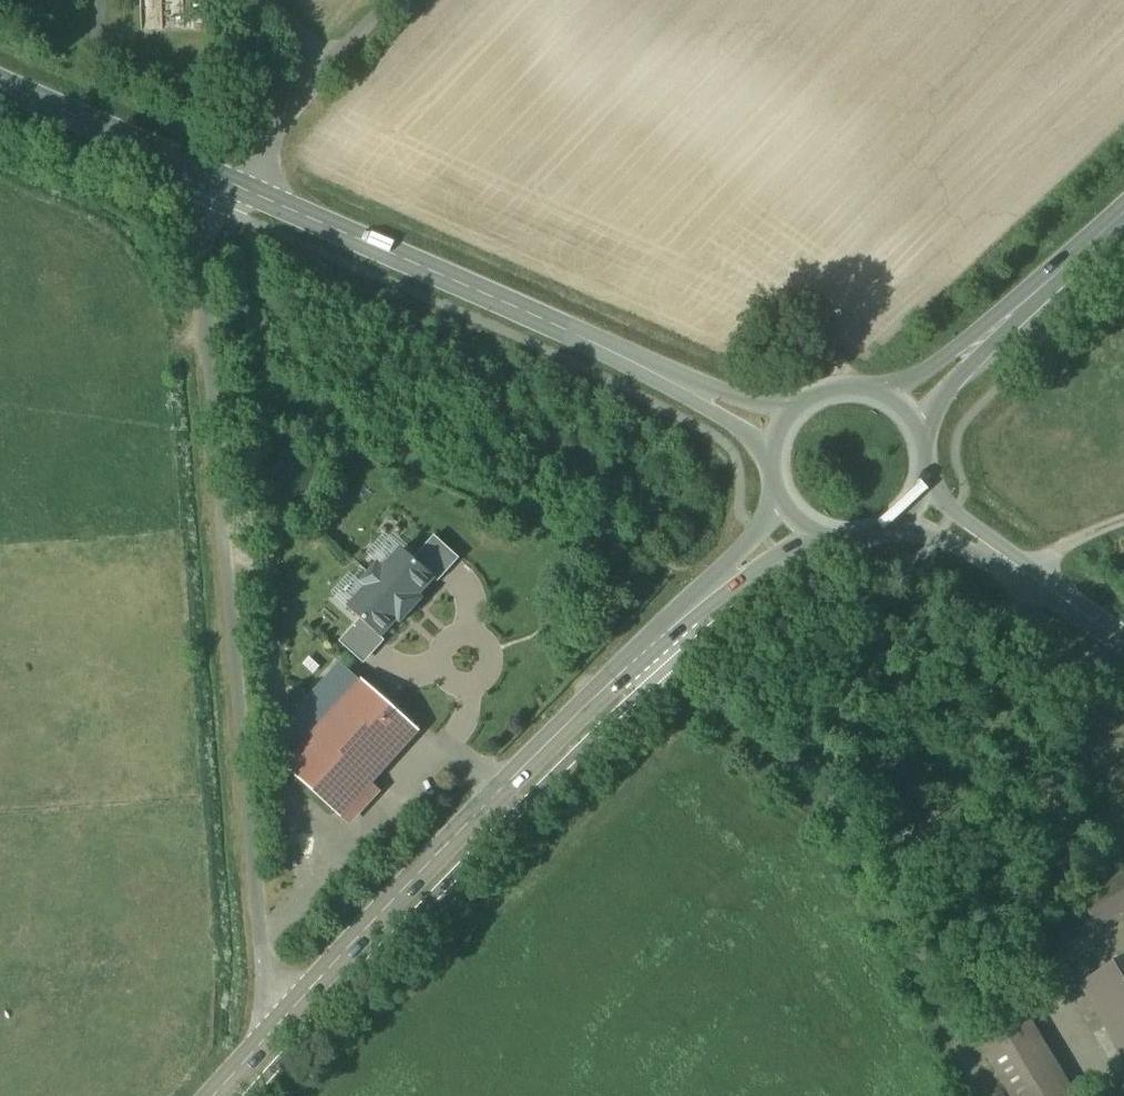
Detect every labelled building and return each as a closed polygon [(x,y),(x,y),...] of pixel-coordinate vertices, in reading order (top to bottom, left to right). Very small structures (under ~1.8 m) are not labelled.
[(420,735),(310,632),(276,667),(308,697),(288,718),(308,736),(284,761),(350,822),(378,792),(372,787),(420,735)] [(1088,901),(1105,930),(1123,919),(1123,879),(1088,901)] [(1091,987),(1123,1046),(1123,968),(1091,987)] [(988,1048),(1015,1095),(1082,1095),(1038,1019),(988,1048)]
